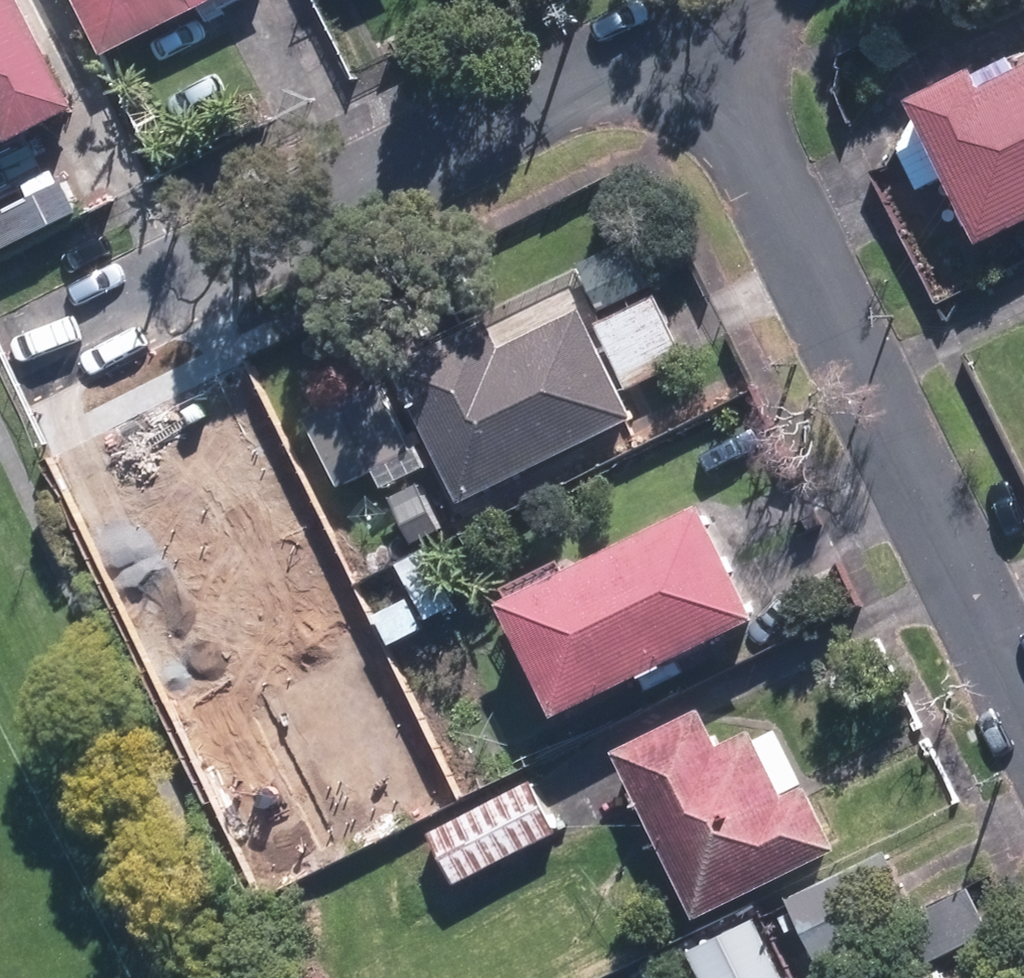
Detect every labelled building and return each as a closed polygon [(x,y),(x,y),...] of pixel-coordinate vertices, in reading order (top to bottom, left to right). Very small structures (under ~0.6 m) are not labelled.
[(13,128),(19,141),(87,108),(35,0),(0,0),(0,135),(13,128)] [(218,0),(86,0),(112,52),(218,0)] [(1023,222),(1023,68),(971,93),(962,73),(900,103),(969,248),(1023,222)] [(34,187),(17,148),(0,155),(0,202),(34,187)] [(978,270),(951,211),(922,225),(950,283),(978,270)] [(603,319),(634,381),(694,351),(662,288),(603,319)] [(399,359),(467,495),(642,409),(587,300),(509,338),(496,311),(399,359)] [(311,417),(343,486),(419,448),(386,381),(311,417)] [(147,515),(236,693),(243,689),(263,729),(340,691),(320,652),(327,650),(272,540),(310,522),(275,452),(147,515)] [(568,714),(773,616),(716,500),(511,598),(568,714)] [(404,559),(433,617),(461,603),(434,545),(404,559)] [(419,593),(380,611),(394,640),(432,623),(419,593)] [(397,661),(378,622),(351,635),(372,674),(397,661)] [(700,914),(843,845),(814,782),(791,792),(759,725),(723,742),(704,705),(621,745),(700,914)] [(566,828),(539,776),(436,829),(462,881),(566,828)] [(886,849),(789,897),(821,962),(918,915),(886,849)] [(971,887),(918,915),(940,958),(993,931),(971,887)] [(705,977),(787,977),(757,916),(691,947),(705,977)]
